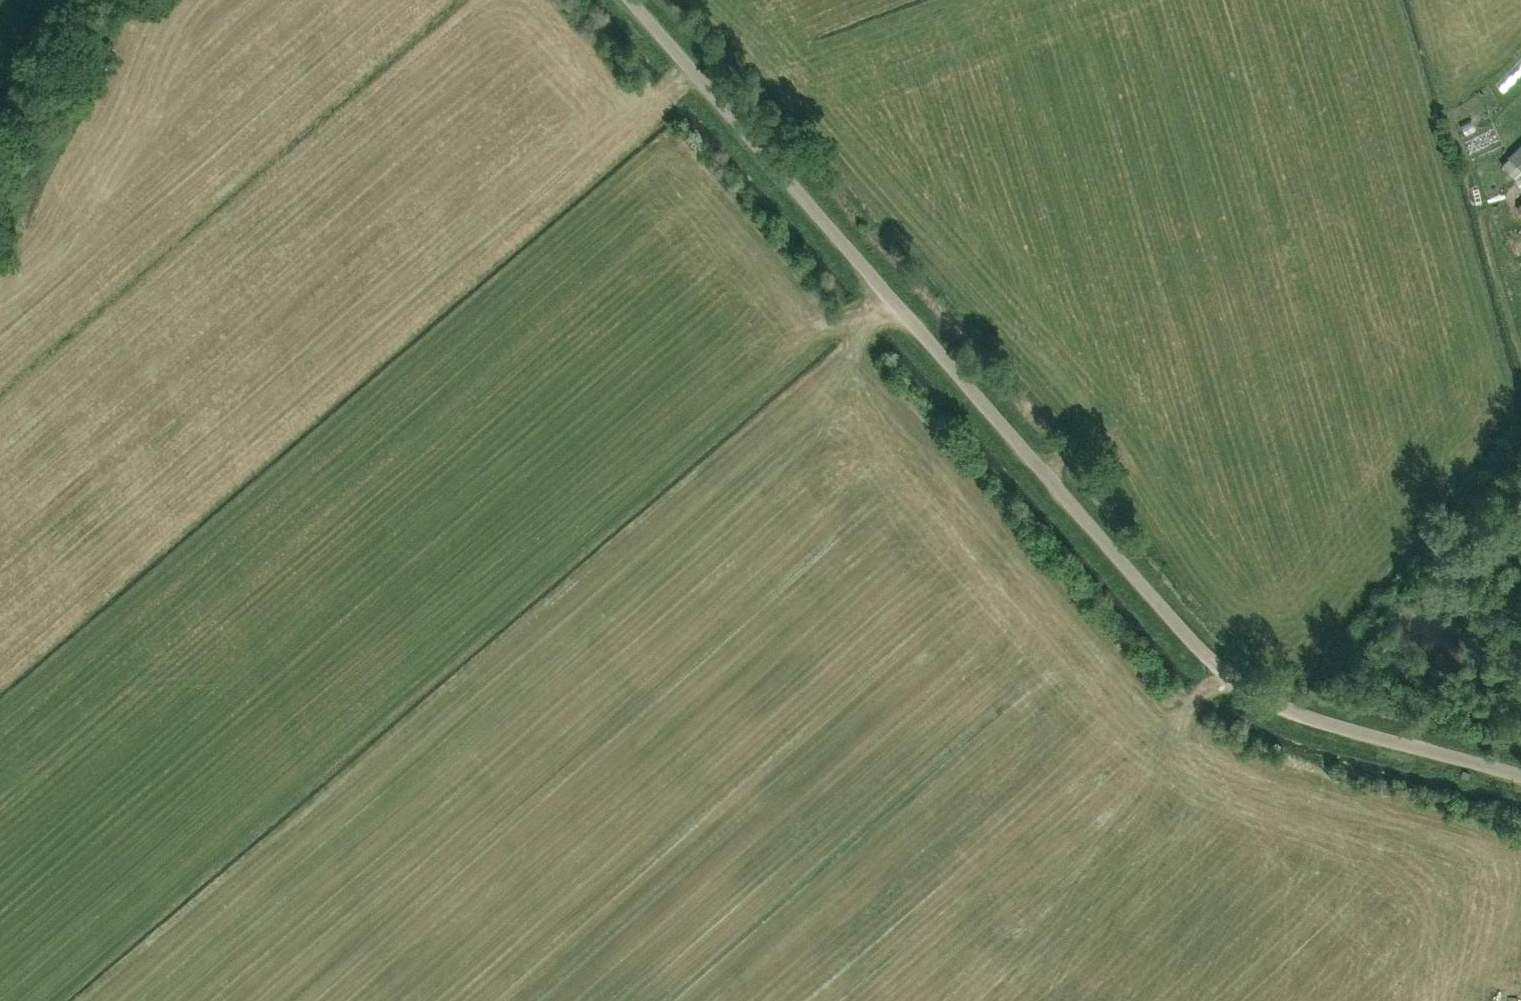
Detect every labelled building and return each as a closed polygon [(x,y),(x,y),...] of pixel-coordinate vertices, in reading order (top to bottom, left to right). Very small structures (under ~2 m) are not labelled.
[(1508,153),(1520,168),(1520,141),(1508,153)]
